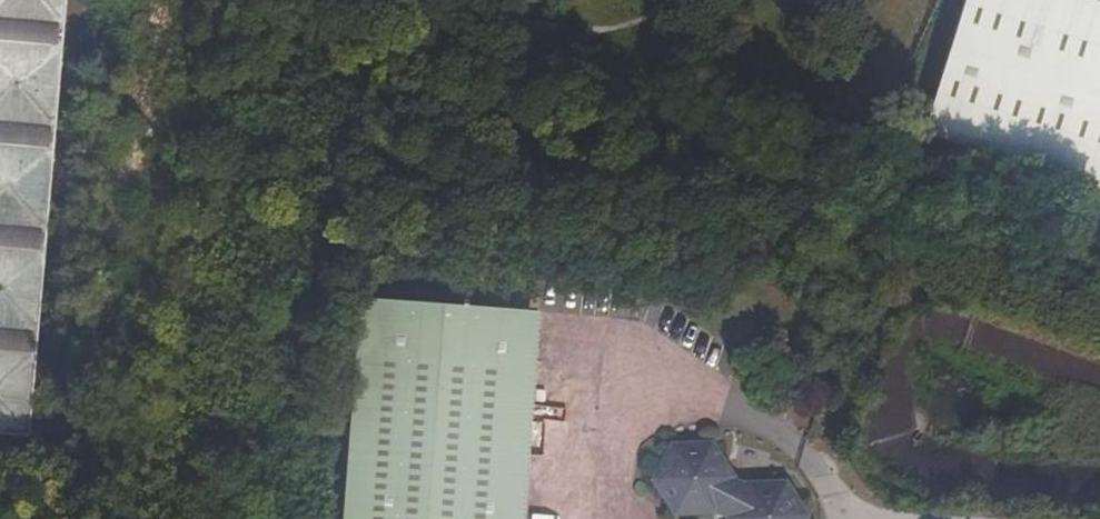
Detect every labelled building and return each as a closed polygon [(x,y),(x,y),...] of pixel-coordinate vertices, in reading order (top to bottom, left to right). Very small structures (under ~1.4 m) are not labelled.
[(29,437),(65,0),(0,0),(0,435),(29,437)] [(1085,0),(963,0),(921,137),(1099,193),(1099,5),(1085,0)] [(524,311),(358,299),(342,518),(508,518),(524,311)] [(654,480),(675,513),(719,511),(727,516),(729,518),(803,518),(804,517),(784,484),(743,486),(735,482),(710,445),(673,446),(654,480)]
